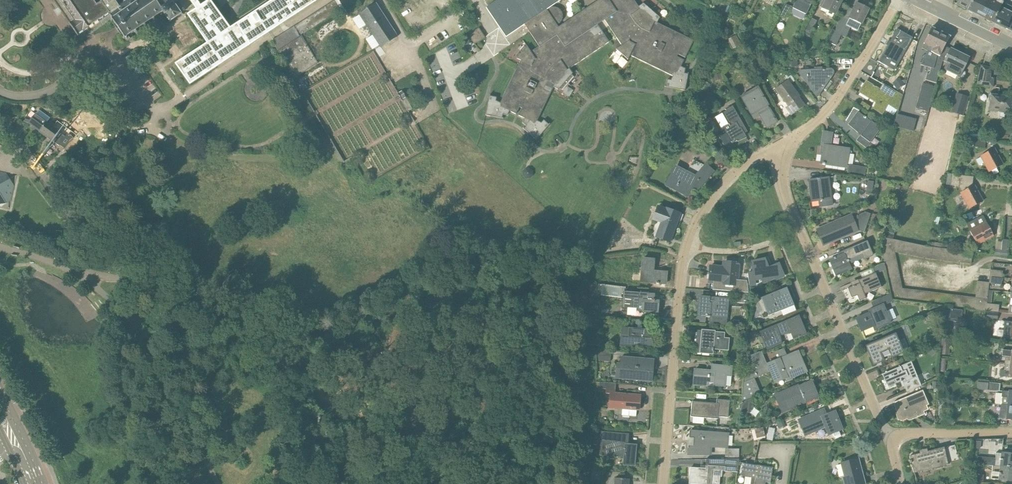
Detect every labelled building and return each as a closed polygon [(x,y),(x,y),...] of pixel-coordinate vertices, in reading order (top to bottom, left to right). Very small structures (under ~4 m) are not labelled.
[(128,41),(133,37),(131,35),(135,32),(137,34),(155,21),(160,28),(170,22),(182,14),(175,4),(175,3),(173,2),(174,0),(125,0),(118,5),(114,0),(101,0),(100,1),(101,1),(96,5),(93,0),(61,0),(64,4),(75,21),(70,25),(78,36),(110,14),(112,18),(113,19),(111,20),(112,22),(114,21),(116,24),(115,25),(117,29),(121,34),(123,34),(125,37),(123,37),(125,39),(126,38),(128,41)] [(189,1),(190,0),(192,3),(196,9),(188,15),(208,43),(176,64),(190,85),(319,0),(274,0),(231,28),(210,0),(201,6),(197,0),(189,0),(189,1)] [(497,97),(490,96),(491,94),(490,94),(486,115),(504,118),(502,117),(503,114),(507,115),(509,111),(516,114),(520,107),(521,107),(522,108),(518,115),(525,119),(523,123),(527,126),(524,128),(523,127),(523,128),(536,140),(550,124),(550,123),(549,124),(544,120),(541,123),(537,121),(553,87),(559,90),(566,82),(573,73),(569,69),(609,42),(598,25),(605,20),(622,45),(617,49),(616,49),(620,53),(628,60),(629,59),(631,56),(673,76),(671,80),(667,80),(666,86),(665,86),(664,86),(685,91),(689,73),(688,73),(687,74),(684,74),(685,69),(681,67),(684,60),(676,57),(678,54),(686,58),(694,41),(657,23),(660,18),(651,10),(644,4),(639,7),(634,0),(598,0),(558,27),(557,25),(557,24),(560,23),(561,21),(562,18),(562,15),(562,12),(560,10),(558,8),(555,7),(552,7),(550,8),(547,10),(545,8),(556,0),(484,0),(502,27),(518,15),(539,46),(531,52),(527,46),(519,56),(517,58),(521,61),(500,103),(496,101),(497,97)] [(842,0),(826,0),(825,2),(823,1),(820,7),(835,14),(842,0)] [(968,10),(973,0),(959,0),(956,5),(962,8),(963,9),(965,10),(966,10),(968,10)] [(968,10),(969,11),(970,12),(973,13),(974,13),(980,16),(988,0),(973,0),(968,10)] [(980,16),(986,20),(987,21),(990,22),(991,22),(993,23),(1003,2),(998,0),(988,0),(980,16)] [(993,23),(1005,29),(1006,28),(1011,31),(1011,7),(1003,2),(993,23)] [(397,37),(376,3),(359,14),(381,47),(397,37)] [(785,18),(791,6),(785,3),(779,15),(785,18)] [(861,24),(869,9),(857,3),(853,10),(848,7),(829,43),(836,45),(841,35),(845,37),(850,28),(846,25),(849,18),(861,24)] [(809,36),(817,21),(811,18),(803,33),(809,36)] [(481,28),(470,35),(477,45),(488,38),(481,28)] [(925,80),(926,80),(936,83),(942,61),(943,58),(940,56),(945,46),(949,37),(931,28),(923,43),(933,48),(931,52),(937,55),(933,68),(932,68),(930,74),(927,74),(925,80)] [(747,29),(744,35),(750,39),(753,33),(747,29)] [(897,29),(879,62),(887,66),(890,61),(897,65),(912,38),(897,29)] [(294,78),(318,63),(302,35),(277,51),(294,78)] [(733,49),(741,44),(737,35),(728,39),(733,49)] [(768,57),(775,50),(770,44),(763,52),(768,57)] [(943,58),(942,61),(947,63),(944,70),(959,77),(967,61),(963,59),(965,56),(945,46),(940,56),(943,58)] [(981,66),(976,86),(993,87),(994,79),(990,78),(991,68),(981,66)] [(817,96),(832,74),(833,73),(833,72),(832,71),(831,70),(830,70),(799,72),(799,74),(817,96)] [(791,83),(795,81),(789,72),(785,75),(791,83)] [(898,90),(905,85),(900,78),(893,83),(898,90)] [(794,114),(805,105),(797,95),(798,94),(787,80),(775,90),(794,114)] [(879,90),(866,82),(861,90),(870,96),(869,98),(876,102),(874,108),(881,113),(887,104),(898,111),(903,95),(883,84),(879,90)] [(933,93),(935,87),(923,83),(921,89),(933,93)] [(769,110),(766,105),(768,104),(758,86),(741,96),(752,114),(759,110),(761,114),(760,115),(767,128),(777,122),(769,109),(769,110)] [(919,96),(932,99),(933,93),(921,89),(919,96)] [(402,91),(398,94),(408,112),(413,109),(402,91)] [(963,115),(969,97),(957,93),(951,112),(958,114),(963,115)] [(1011,112),(1011,98),(1007,97),(999,96),(999,94),(990,93),(990,102),(990,110),(1000,111),(1000,117),(1011,118),(1011,112)] [(918,102),(930,105),(932,99),(919,96),(918,102)] [(918,102),(916,108),(928,112),(930,105),(918,102)] [(739,128),(736,123),(741,120),(733,107),(707,122),(725,154),(740,145),(748,140),(741,127),(739,128)] [(29,123),(40,131),(47,122),(50,118),(39,109),(36,114),(30,109),(27,117),(26,122),(29,123)] [(870,122),(857,113),(848,125),(857,131),(858,129),(862,133),(857,140),(866,147),(880,128),(871,121),(870,122)] [(904,116),(903,116),(902,115),(897,114),(894,126),(900,128),(904,116)] [(900,128),(907,130),(910,118),(910,117),(909,117),(907,117),(905,116),(904,116),(900,128)] [(911,118),(910,118),(907,130),(913,131),(917,119),(912,118),(911,118)] [(20,136),(27,126),(18,120),(13,126),(20,136)] [(47,122),(40,131),(40,132),(53,141),(59,145),(69,153),(87,137),(82,132),(75,139),(68,133),(65,137),(60,133),(61,132),(47,122)] [(847,167),(849,149),(829,147),(831,134),(824,133),(822,146),(825,146),(824,154),(822,154),(821,163),(847,167)] [(984,148),(985,140),(975,140),(974,147),(984,148)] [(1003,165),(994,149),(981,156),(990,172),(1003,165)] [(866,176),(867,168),(850,165),(849,173),(866,176)] [(696,178),(676,168),(667,185),(688,195),(692,187),(698,190),(702,183),(703,184),(712,172),(705,166),(696,178)] [(65,177),(70,174),(66,168),(61,171),(65,177)] [(0,171),(0,206),(1,206),(11,200),(14,185),(6,172),(0,171)] [(533,173),(530,171),(526,171),(523,173),(523,178),(527,182),(530,181),(534,178),(533,173)] [(958,186),(962,192),(960,193),(969,209),(983,201),(974,185),(973,186),(972,184),(973,177),(964,176),(959,175),(951,174),(950,185),(958,186)] [(832,205),(829,177),(808,180),(811,202),(819,201),(820,207),(832,205)] [(666,210),(658,207),(653,220),(662,223),(657,237),(670,242),(680,214),(667,209),(666,210)] [(843,219),(817,230),(824,244),(857,230),(865,233),(871,214),(865,212),(858,215),(856,219),(845,224),(843,219)] [(875,226),(878,215),(873,214),(870,224),(875,226)] [(993,236),(986,222),(970,231),(978,245),(993,236)] [(1001,255),(1003,240),(996,239),(995,255),(1001,255)] [(1003,240),(1001,255),(1008,256),(1009,240),(1003,240)] [(872,255),(866,242),(843,252),(844,253),(830,259),(837,275),(851,269),(847,261),(849,260),(861,254),(863,259),(872,255)] [(904,242),(901,254),(907,255),(910,243),(904,242)] [(910,243),(907,255),(913,256),(916,244),(910,243)] [(916,244),(913,256),(919,257),(922,246),(916,244)] [(922,246),(919,257),(925,259),(928,247),(922,246)] [(654,260),(643,259),(641,282),(666,283),(667,272),(653,272),(654,260)] [(764,259),(752,262),(754,280),(762,279),(763,283),(783,275),(779,264),(768,268),(764,259)] [(884,261),(885,267),(898,265),(897,259),(884,261)] [(727,268),(710,267),(709,282),(722,283),(722,284),(736,286),(739,263),(727,262),(727,268)] [(885,267),(886,273),(899,270),(898,265),(885,267)] [(886,273),(887,279),(900,276),(899,270),(886,273)] [(881,287),(875,273),(853,282),(854,286),(848,288),(851,298),(856,295),(859,301),(865,298),(864,295),(881,287)] [(888,284),(901,282),(900,276),(887,279),(888,284)] [(888,284),(892,300),(903,288),(901,282),(888,284)] [(622,287),(602,285),(601,295),(621,298),(622,287)] [(768,316),(788,308),(794,306),(787,288),(778,291),(761,298),(768,316)] [(907,302),(908,289),(903,288),(892,300),(907,302)] [(731,299),(731,293),(719,292),(718,298),(714,297),(714,301),(710,301),(710,297),(701,296),(699,316),(706,316),(706,317),(710,317),(710,316),(727,318),(729,298),(731,299)] [(976,292),(976,297),(974,310),(986,311),(987,304),(988,293),(976,292)] [(654,295),(624,293),(623,307),(636,308),(636,306),(643,306),(643,311),(657,313),(658,301),(655,301),(655,299),(654,299),(654,295)] [(893,302),(892,300),(889,295),(871,303),(874,309),(873,308),(869,310),(870,313),(857,318),(862,331),(874,326),(875,330),(891,323),(883,306),(893,302)] [(986,311),(987,312),(997,313),(998,305),(987,304),(986,311)] [(947,319),(959,321),(960,311),(948,309),(947,319)] [(997,313),(987,312),(986,319),(997,320),(998,313),(997,313)] [(801,322),(799,316),(760,332),(767,349),(781,343),(779,335),(791,333),(794,340),(806,335),(804,329),(801,330),(798,323),(801,322)] [(656,330),(630,328),(629,336),(622,336),(622,345),(654,348),(654,339),(655,339),(656,330)] [(696,352),(701,352),(712,353),(712,351),(713,351),(713,348),(727,350),(728,339),(723,339),(723,334),(714,333),(714,331),(701,330),(701,332),(698,331),(696,352)] [(746,335),(744,330),(737,333),(740,338),(746,335)] [(902,353),(894,335),(866,347),(874,364),(883,360),(880,353),(889,349),(892,357),(902,353)] [(949,355),(950,340),(942,339),(941,354),(949,355)] [(806,369),(798,351),(787,356),(784,348),(776,351),(779,359),(767,364),(765,358),(744,367),(741,402),(762,394),(755,378),(770,372),(775,383),(787,378),(788,380),(795,377),(793,374),(806,369)] [(1005,363),(1011,364),(1011,351),(1003,350),(1002,356),(1006,356),(1005,363)] [(652,360),(625,358),(625,366),(632,367),(631,379),(652,381),(653,372),(651,372),(652,360)] [(921,385),(911,362),(882,374),(886,385),(894,381),(895,384),(902,381),(907,392),(921,385)] [(1005,363),(1005,370),(1001,370),(1000,376),(1011,377),(1011,364),(1005,363)] [(712,371),(695,370),(694,380),(698,381),(698,385),(708,386),(708,381),(714,382),(713,385),(724,386),(725,375),(731,376),(732,367),(712,365),(712,371)] [(818,397),(811,381),(794,388),(794,387),(776,395),(783,412),(818,397)] [(631,396),(619,395),(619,394),(614,394),(615,384),(600,383),(599,389),(607,389),(606,394),(610,394),(610,408),(637,409),(638,408),(639,408),(640,397),(638,397),(638,395),(631,395),(631,396)] [(999,391),(999,384),(985,383),(984,389),(987,390),(999,391)] [(1008,405),(1011,405),(1011,391),(1009,391),(1009,392),(1002,391),(1002,397),(1008,397),(1008,405)] [(927,405),(922,392),(898,402),(899,405),(896,407),(898,413),(896,414),(899,420),(901,419),(901,420),(907,418),(908,419),(908,420),(909,420),(910,420),(923,414),(922,412),(926,410),(925,406),(927,405)] [(716,403),(692,402),(691,417),(718,419),(718,416),(728,417),(729,400),(716,399),(716,403)] [(754,408),(750,399),(741,402),(740,412),(749,413),(754,408)] [(1008,405),(1007,412),(1000,412),(1000,418),(1006,418),(1006,419),(1011,419),(1011,405),(1008,405)] [(825,416),(823,410),(799,420),(805,435),(830,425),(833,433),(842,429),(839,421),(836,422),(832,413),(825,416)] [(783,420),(776,423),(779,429),(785,426),(783,420)] [(765,436),(763,428),(755,430),(757,438),(765,436)] [(727,434),(690,431),(689,439),(693,439),(692,445),(689,445),(688,454),(704,454),(704,451),(710,451),(710,446),(726,446),(727,434)] [(617,453),(617,456),(624,457),(623,464),(634,465),(636,445),(626,445),(627,435),(602,433),(600,455),(607,456),(608,450),(617,453)] [(954,445),(910,456),(914,473),(948,464),(948,462),(958,459),(954,445)] [(726,459),(739,459),(739,449),(725,449),(726,459)] [(995,466),(1011,468),(1011,455),(1002,454),(996,453),(995,466)] [(739,459),(726,459),(725,471),(737,472),(739,459)] [(858,459),(842,464),(845,478),(844,478),(845,483),(865,483),(858,459)] [(751,483),(766,483),(767,482),(772,483),(774,467),(743,463),(741,476),(752,477),(751,483)] [(973,472),(973,465),(965,464),(964,471),(973,472)] [(995,466),(993,466),(992,479),(1000,480),(1011,481),(1011,468),(995,466)] [(690,468),(690,476),(691,476),(691,483),(694,483),(719,483),(720,470),(690,468)]
